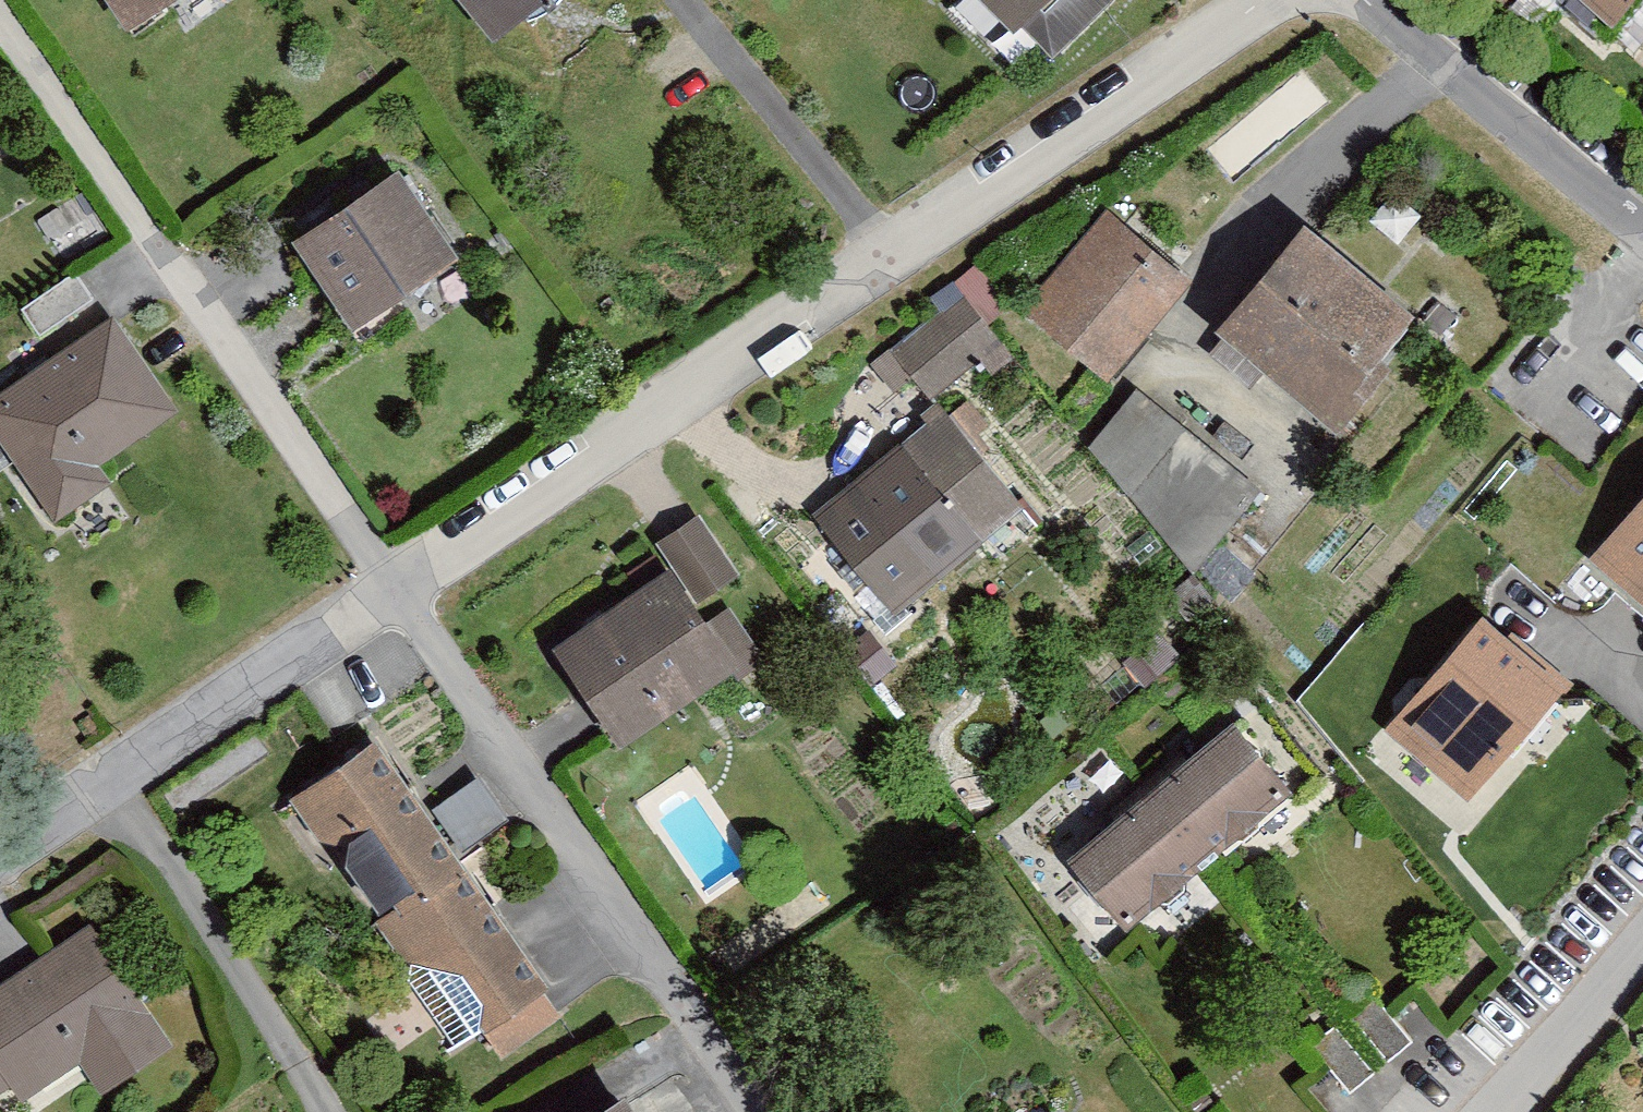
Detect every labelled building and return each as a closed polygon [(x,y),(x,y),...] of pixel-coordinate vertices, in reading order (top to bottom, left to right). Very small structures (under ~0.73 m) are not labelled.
[(109,32),(157,0),(88,0),(109,32)] [(481,43),(532,0),(445,0),(481,43)] [(1004,38),(1042,0),(966,0),(1004,38)] [(1606,43),(1642,0),(1556,0),(1606,43)] [(376,169),(270,243),(333,332),(439,258),(376,169)] [(1177,271),(1094,207),(1012,313),(1095,377),(1177,271)] [(1398,310),(1298,225),(1208,330),(1309,415),(1398,310)] [(987,341),(952,298),(881,356),(917,399),(987,341)] [(0,381),(0,471),(41,530),(103,488),(87,465),(165,413),(98,314),(0,381)] [(1251,498),(1127,387),(1086,441),(1182,572),(1251,498)] [(1013,508),(932,409),(802,514),(883,613),(1013,508)] [(1579,562),(1642,615),(1642,486),(1579,562)] [(722,574),(683,518),(651,540),(690,596),(722,574)] [(649,581),(543,651),(606,747),(713,676),(649,581)] [(1556,689),(1474,622),(1379,736),(1461,804),(1556,689)] [(1278,791),(1220,721),(1056,855),(1114,925),(1278,791)] [(282,813),(379,948),(462,888),(366,754),(282,813)] [(454,843),(505,826),(489,777),(438,794),(454,843)] [(1159,938),(1211,883),(1191,863),(1138,919),(1159,938)] [(559,1023),(462,888),(379,948),(476,1083),(559,1023)] [(164,1058),(81,930),(0,982),(0,1098),(9,1111),(67,1075),(88,1107),(164,1058)] [(608,1103),(594,1111),(614,1111),(608,1103)]
